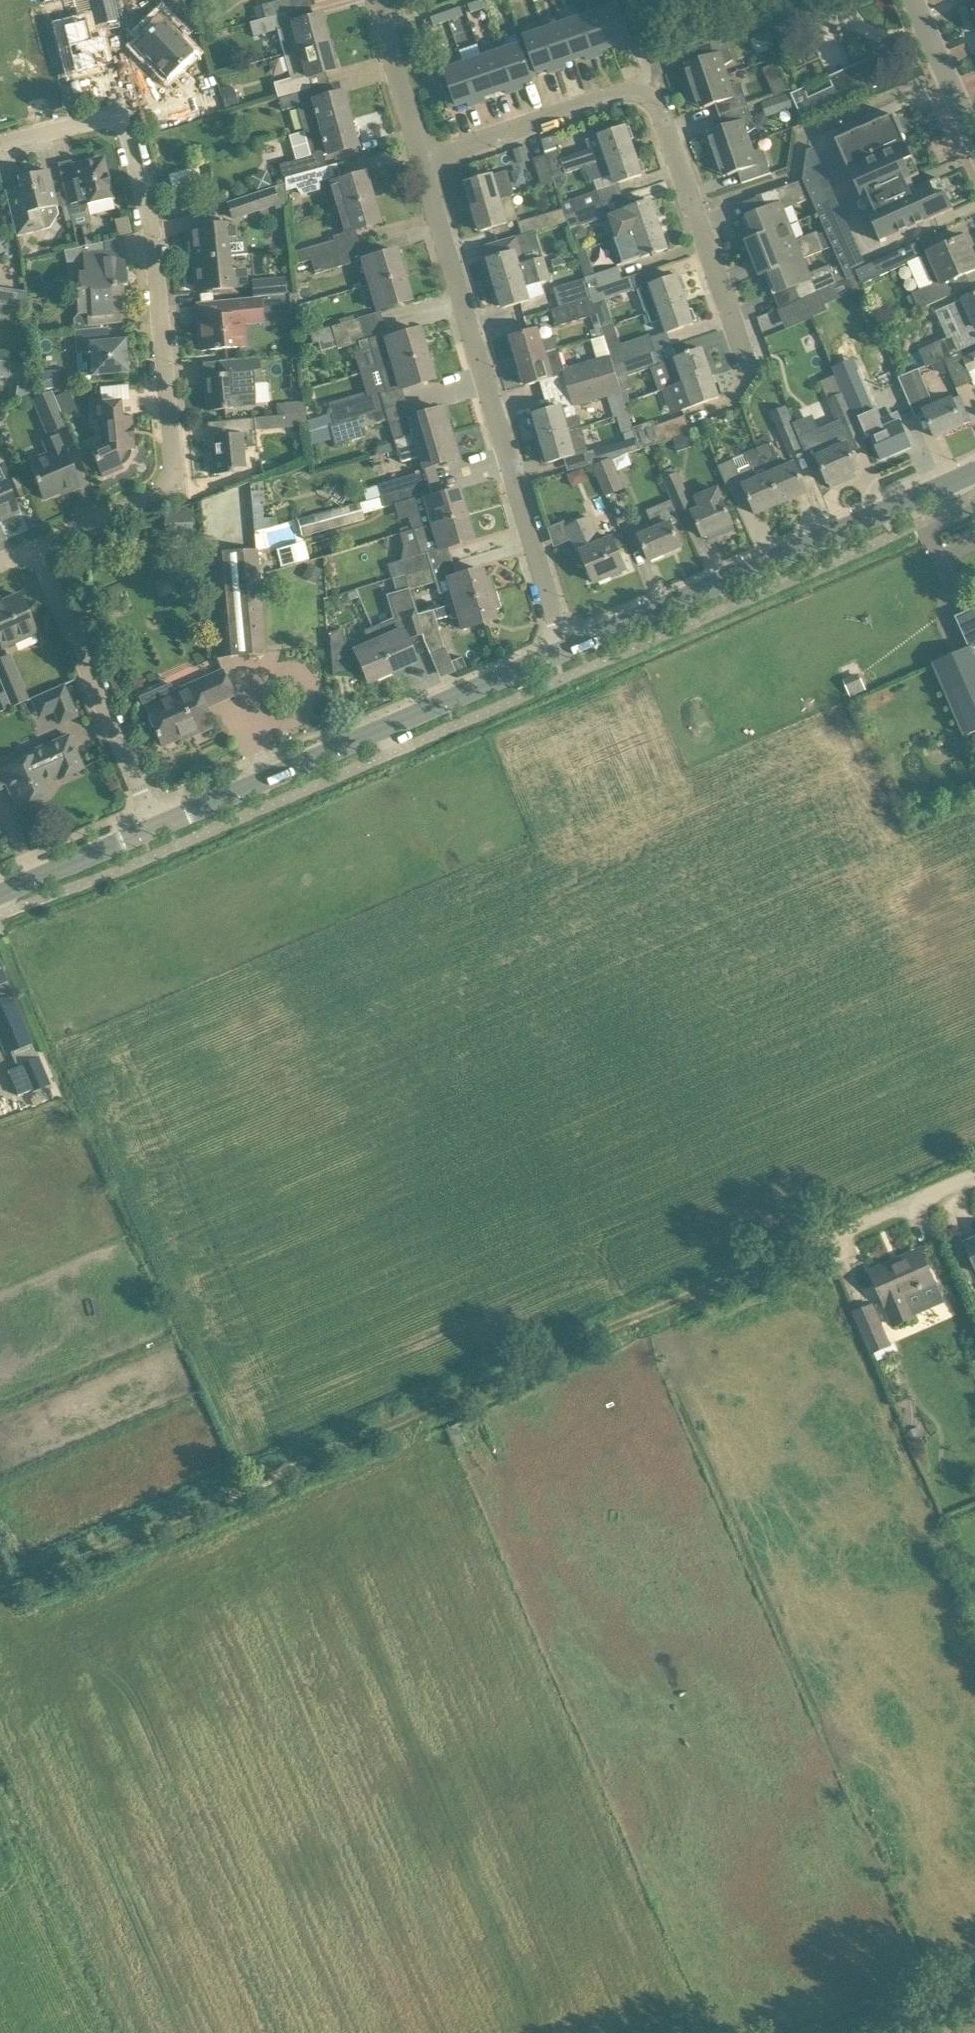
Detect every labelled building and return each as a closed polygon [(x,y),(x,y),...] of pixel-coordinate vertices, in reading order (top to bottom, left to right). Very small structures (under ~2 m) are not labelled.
[(114,0),(89,0),(92,11),(83,13),(85,21),(79,23),(59,28),(62,39),(58,40),(62,54),(65,53),(71,74),(97,68),(96,62),(105,60),(97,27),(119,21),(114,0)] [(283,13),(291,11),(288,0),(278,0),(261,5),(264,18),(283,13)] [(488,8),(485,0),(480,0),(469,4),(472,13),(488,8)] [(503,4),(502,0),(485,0),(488,8),(490,16),(497,13),(494,6),(503,4)] [(633,44),(628,30),(620,5),(601,12),(612,46),(623,43),(624,47),(633,44)] [(450,21),(465,16),(462,6),(446,12),(450,21)] [(434,27),(450,21),(446,12),(431,17),(434,27)] [(602,50),(612,46),(601,12),(582,18),(595,57),(604,54),(602,50)] [(194,53),(174,32),(176,29),(161,13),(140,32),(145,37),(134,47),(145,59),(146,57),(166,78),(194,53)] [(256,21),(250,22),(254,36),(258,35),(277,30),(283,54),(328,42),(321,15),(313,17),(291,23),(292,26),(287,27),(283,13),(264,18),(256,21)] [(587,60),(595,57),(582,18),(563,24),(575,59),(585,56),(587,60)] [(565,63),(575,59),(563,24),(545,31),(558,70),(566,67),(565,63)] [(549,73),(558,70),(545,31),(525,37),(530,53),(537,72),(548,68),(549,73)] [(686,89),(728,75),(725,66),(733,60),(725,37),(715,41),(696,47),(700,59),(690,62),(690,63),(691,69),(687,71),(688,72),(686,73),(687,88),(686,88),(686,89)] [(306,77),(336,69),(328,42),(283,54),(290,79),(274,83),(277,97),(305,90),(309,89),(306,77)] [(533,80),(527,61),(521,45),(502,52),(515,91),(524,88),(522,83),(533,80)] [(507,94),(515,91),(502,52),(483,58),(495,93),(505,89),(507,94)] [(485,96),(495,93),(483,58),(465,65),(478,104),(486,101),(485,96)] [(855,77),(873,69),(869,59),(829,77),(833,87),(809,98),(804,88),(791,94),(803,120),(862,93),(855,77)] [(469,107),(478,104),(465,65),(445,71),(457,106),(468,102),(469,107)] [(862,93),(874,87),(880,85),(873,69),(855,77),(862,93)] [(770,76),(779,95),(789,91),(781,71),(770,76)] [(720,115),(749,105),(741,82),(731,83),(728,75),(686,89),(687,89),(695,102),(698,101),(698,102),(702,101),(706,107),(716,104),(720,115)] [(304,131),(349,119),(342,92),(322,98),(319,86),(309,89),(305,90),(277,97),(281,110),(296,106),(304,131)] [(222,111),(215,87),(199,91),(206,115),(222,111)] [(234,90),(221,94),(225,108),(238,103),(234,90)] [(790,93),(762,102),(767,117),(795,108),(790,93)] [(709,156),(751,142),(748,133),(756,128),(749,105),(720,115),(723,126),(713,130),(714,137),(710,138),(711,140),(709,141),(710,156),(709,156)] [(836,140),(881,242),(954,210),(947,194),(938,198),(931,184),(941,180),(940,178),(916,189),(912,179),(920,175),(920,173),(912,177),(906,162),(913,159),(906,143),(899,147),(893,133),(900,130),(894,114),(836,140)] [(298,174),(314,170),(326,166),(323,155),(357,146),(349,119),(304,131),(310,156),(295,160),(298,174)] [(586,167),(634,151),(626,127),(600,136),(604,146),(562,159),(559,150),(547,154),(555,178),(567,174),(586,167)] [(772,173),(765,154),(764,150),(754,151),(751,142),(709,156),(710,157),(719,169),(721,169),(721,170),(725,169),(729,175),(739,172),(743,183),(772,173)] [(526,147),(513,151),(518,165),(530,162),(526,147)] [(808,149),(803,180),(841,265),(847,279),(854,276),(852,271),(866,264),(814,147),(808,149)] [(614,175),(617,184),(643,175),(634,151),(586,167),(591,183),(614,175)] [(556,182),(555,178),(547,154),(534,158),(543,186),(556,182)] [(87,204),(93,202),(113,198),(105,163),(98,158),(71,164),(73,170),(75,180),(62,183),(64,192),(69,216),(84,212),(87,207),(87,204)] [(298,174),(284,178),(284,192),(295,189),(300,195),(319,190),(320,182),(330,179),(331,183),(340,180),(335,163),(326,166),(314,170),(298,174)] [(19,187),(5,191),(16,236),(18,236),(45,229),(41,210),(56,206),(58,205),(62,208),(65,222),(71,221),(69,216),(64,192),(54,195),(52,190),(52,189),(56,182),(50,178),(48,170),(39,172),(33,168),(29,175),(22,176),(20,177),(17,177),(18,179),(19,187)] [(509,170),(467,183),(474,207),(500,199),(512,196),(516,195),(509,170)] [(338,208),(371,198),(364,173),(340,180),(331,183),(338,208)] [(555,178),(556,182),(558,191),(563,188),(566,184),(568,179),(567,174),(555,178)] [(807,199),(800,181),(756,196),(756,198),(761,196),(766,209),(743,218),(752,239),(791,223),(785,208),(807,199)] [(232,218),(279,202),(278,199),(283,197),(280,186),(228,203),(232,218)] [(566,215),(602,203),(598,192),(562,203),(564,209),(566,215)] [(500,199),(474,207),(481,231),(520,220),(512,196),(500,199)] [(338,208),(345,233),(379,223),(371,198),(338,208)] [(618,239),(660,225),(651,201),(610,215),(618,239)] [(583,226),(607,217),(602,203),(566,215),(568,222),(578,248),(584,246),(589,239),(588,230),(583,226)] [(303,218),(299,206),(287,209),(290,222),(303,218)] [(568,222),(566,215),(564,209),(519,222),(523,235),(568,222)] [(762,275),(765,274),(805,258),(804,257),(832,246),(826,231),(819,234),(817,231),(797,239),(791,223),(752,239),(749,240),(758,262),(770,257),(775,269),(762,274),(762,275)] [(226,225),(225,224),(190,227),(191,242),(187,242),(188,255),(192,255),(192,259),(228,256),(227,240),(235,240),(234,225),(226,225)] [(653,254),(654,256),(658,255),(657,252),(668,249),(660,225),(618,239),(616,240),(624,264),(653,254)] [(74,230),(78,247),(93,244),(89,227),(74,230)] [(496,284),(549,268),(546,257),(526,263),(519,235),(497,242),(501,256),(489,259),(496,284)] [(311,259),(339,251),(335,236),(332,237),(333,240),(308,248),(295,252),(298,264),(311,260),(311,259)] [(966,274),(974,270),(974,257),(966,236),(923,255),(921,256),(922,258),(933,284),(912,293),(913,295),(907,298),(913,312),(943,299),(961,291),(956,278),(966,274)] [(104,251),(103,242),(93,244),(78,247),(63,250),(66,264),(83,262),(84,274),(78,275),(80,290),(122,286),(127,286),(124,261),(115,262),(114,250),(104,251)] [(866,264),(852,271),(854,276),(859,286),(922,258),(921,256),(923,255),(916,242),(866,264)] [(619,268),(595,275),(587,249),(578,252),(586,279),(590,289),(623,280),(619,268)] [(368,285),(402,275),(395,250),(376,255),(361,260),(368,285)] [(311,259),(311,260),(315,273),(343,265),(339,251),(311,259)] [(195,291),(215,289),(234,288),(234,286),(246,285),(245,270),(230,271),(228,256),(192,259),(195,291)] [(820,291),(838,283),(832,268),(830,264),(810,272),(805,258),(765,274),(773,294),(796,285),(801,298),(796,300),(796,302),(803,299),(820,291)] [(841,265),(832,268),(838,283),(847,279),(841,265)] [(529,300),(526,288),(553,280),(549,268),(496,284),(503,308),(529,300)] [(375,310),(391,305),(410,300),(402,275),(368,285),(375,310)] [(638,289),(639,290),(647,313),(686,300),(677,276),(638,289)] [(42,278),(27,280),(29,294),(45,291),(42,278)] [(606,300),(634,290),(630,278),(623,280),(590,289),(593,298),(603,327),(614,324),(606,300)] [(284,282),(284,279),(252,282),(254,298),(261,297),(282,295),(294,294),(292,281),(284,282)] [(593,298),(590,289),(586,279),(555,288),(560,308),(593,298)] [(124,310),(122,286),(80,290),(75,290),(77,315),(73,320),(74,331),(87,329),(107,328),(107,323),(121,322),(120,310),(124,310)] [(820,291),(803,299),(809,312),(825,305),(820,291)] [(282,295),(285,316),(297,315),(294,294),(282,295)] [(971,296),(964,299),(969,311),(954,317),(961,333),(974,327),(974,294),(971,296)] [(245,325),(264,323),(261,297),(254,298),(197,303),(201,351),(221,349),(247,348),(245,325)] [(602,328),(603,327),(593,298),(560,308),(553,310),(557,326),(591,317),(599,338),(605,336),(602,328)] [(668,333),(675,330),(694,324),(686,300),(647,313),(647,314),(649,313),(653,323),(664,320),(668,333)] [(313,344),(321,342),(361,330),(357,316),(330,324),(331,327),(310,333),(313,344)] [(92,375),(106,374),(126,372),(123,340),(108,342),(107,328),(87,329),(74,331),(76,354),(78,377),(83,377),(92,375)] [(377,369),(379,368),(426,354),(418,329),(384,339),(383,334),(368,339),(377,369)] [(556,337),(542,341),(538,329),(531,331),(512,336),(519,361),(559,349),(556,337)] [(358,343),(359,347),(366,345),(361,330),(321,342),(322,345),(335,342),(337,348),(358,343)] [(613,365),(654,350),(649,335),(608,349),(608,350),(613,365)] [(944,359),(960,351),(953,335),(920,349),(928,366),(944,359)] [(613,365),(608,350),(598,353),(599,358),(565,368),(559,349),(519,361),(526,385),(552,378),(551,373),(564,369),(569,387),(616,373),(613,365)] [(673,386),(711,373),(703,349),(691,353),(665,363),(673,386)] [(629,376),(659,365),(654,350),(613,365),(616,373),(623,392),(633,388),(629,376)] [(965,358),(961,351),(960,351),(944,359),(956,388),(973,381),(974,384),(974,354),(965,358)] [(398,389),(414,385),(433,379),(426,354),(379,368),(386,393),(398,389)] [(857,366),(853,367),(848,354),(831,361),(837,374),(836,375),(856,423),(863,437),(871,434),(882,460),(911,447),(900,421),(884,428),(857,366)] [(227,374),(203,377),(207,410),(239,407),(256,405),(253,382),(260,382),(258,357),(246,359),(226,361),(226,362),(227,374)] [(0,361),(0,377),(8,378),(8,377),(24,379),(26,365),(8,362),(0,361)] [(928,405),(913,372),(899,379),(913,411),(928,405)] [(629,413),(623,392),(616,373),(569,387),(575,406),(562,410),(561,406),(535,414),(542,438),(582,426),(576,406),(609,397),(615,417),(618,416),(629,413)] [(693,406),(700,404),(719,397),(711,373),(673,386),(681,409),(693,405),(693,406)] [(842,429),(856,423),(836,375),(821,381),(829,399),(842,429)] [(384,409),(380,394),(378,389),(329,404),(332,413),(320,416),(315,418),(307,421),(308,431),(384,409)] [(47,434),(66,426),(52,391),(32,400),(47,434)] [(924,411),(928,419),(936,437),(971,422),(960,395),(924,411)] [(91,452),(79,457),(87,474),(98,469),(102,477),(122,468),(121,465),(124,463),(127,460),(129,457),(130,453),(130,450),(134,449),(133,440),(134,440),(133,425),(132,425),(131,416),(121,417),(119,401),(100,403),(93,403),(95,421),(104,420),(106,445),(91,452)] [(277,416),(306,413),(305,402),(276,404),(277,416)] [(784,408),(773,412),(789,452),(800,447),(784,408)] [(361,427),(388,420),(384,409),(308,431),(310,445),(334,439),(335,445),(364,437),(362,431),(361,427)] [(397,448),(448,433),(440,409),(408,418),(389,424),(397,448)] [(256,439),(255,431),(307,427),(306,413),(277,416),(254,418),(226,421),(227,435),(213,436),(215,454),(211,455),(213,475),(231,473),(231,469),(244,468),(243,448),(249,447),(256,439)] [(640,449),(634,429),(629,413),(618,416),(623,434),(625,434),(627,441),(588,452),(592,464),(640,449)] [(640,449),(691,433),(685,416),(656,426),(655,422),(634,429),(640,449)] [(825,440),(821,433),(823,432),(819,422),(804,428),(808,439),(810,438),(821,464),(829,483),(831,488),(857,477),(855,472),(859,470),(847,443),(846,444),(842,433),(825,440)] [(549,463),(575,455),(574,452),(588,448),(582,426),(542,438),(545,448),(540,449),(544,464),(549,462),(549,463)] [(422,468),(456,458),(448,433),(397,448),(402,462),(419,456),(422,468)] [(79,486),(71,468),(63,447),(62,448),(57,436),(43,441),(48,454),(28,462),(35,480),(43,499),(60,492),(61,494),(79,486)] [(784,467),(779,456),(773,443),(758,448),(782,503),(808,492),(800,473),(795,462),(784,467)] [(756,514),(782,503),(758,448),(746,453),(751,464),(737,470),(733,460),(719,466),(730,491),(744,485),(756,514)] [(611,460),(595,467),(607,495),(623,488),(611,460)] [(19,513),(11,494),(5,481),(0,470),(0,521),(19,513)] [(366,502),(420,486),(415,471),(376,482),(361,487),(366,502)] [(678,473),(665,479),(680,513),(692,507),(678,473)] [(253,485),(251,526),(276,527),(276,517),(261,517),(262,485),(253,485)] [(384,508),(410,499),(423,496),(420,486),(366,502),(360,504),(299,520),(303,537),(365,520),(363,514),(384,508)] [(733,524),(725,505),(718,489),(698,498),(702,508),(693,512),(696,518),(703,536),(733,524)] [(412,530),(464,515),(457,490),(423,500),(426,511),(408,517),(412,530)] [(640,536),(642,541),(650,560),(681,546),(672,524),(681,520),(672,500),(647,511),(655,530),(640,536)] [(419,555),(453,545),(472,539),(464,515),(412,530),(419,555)] [(626,570),(618,551),(613,538),(600,543),(589,518),(568,527),(580,555),(583,554),(596,583),(626,570)] [(305,542),(276,550),(281,567),(314,558),(313,555),(308,556),(305,542)] [(265,653),(258,576),(256,550),(206,555),(215,658),(265,653)] [(404,575),(430,568),(426,554),(400,561),(404,575)] [(393,578),(404,575),(400,561),(389,564),(393,578)] [(309,563),(302,576),(316,583),(322,570),(309,563)] [(404,575),(408,589),(408,590),(434,583),(430,568),(404,575)] [(447,606),(495,592),(491,575),(483,577),(480,569),(446,579),(450,591),(444,592),(447,606)] [(170,575),(154,582),(161,598),(177,591),(170,575)] [(415,615),(408,590),(408,589),(398,592),(393,593),(405,632),(419,628),(415,615)] [(430,611),(416,615),(419,628),(423,641),(429,654),(443,648),(440,637),(436,620),(450,616),(451,619),(458,618),(461,629),(495,619),(493,610),(500,608),(495,592),(447,606),(430,611)] [(0,603),(0,642),(2,647),(16,641),(13,634),(31,627),(38,641),(50,636),(36,603),(25,608),(19,595),(0,603)] [(957,617),(970,648),(973,646),(974,646),(974,609),(957,617)] [(415,661),(407,643),(401,629),(385,636),(380,624),(372,627),(391,672),(415,661)] [(368,682),(391,672),(372,627),(364,630),(370,643),(353,650),(354,652),(346,655),(342,631),(329,633),(333,675),(348,672),(354,674),(362,670),(368,682)] [(973,646),(936,663),(968,734),(974,731),(974,651),(973,646)] [(20,685),(8,656),(0,659),(0,682),(4,692),(11,707),(26,701),(20,685)] [(176,700),(146,712),(155,732),(154,733),(156,737),(157,737),(161,746),(191,733),(192,735),(212,726),(204,707),(233,695),(222,670),(172,692),(176,700)] [(860,677),(845,683),(850,693),(865,686),(860,677)] [(65,684),(30,699),(39,719),(53,713),(59,725),(78,717),(73,705),(65,684)] [(11,707),(4,692),(0,694),(0,712),(11,707)] [(1,770),(9,788),(17,806),(48,793),(43,781),(57,775),(58,779),(82,769),(68,736),(21,757),(23,760),(1,770)] [(6,1053),(10,1051),(17,1067),(8,1071),(18,1096),(29,1092),(48,1084),(37,1058),(30,1042),(10,996),(9,997),(3,982),(4,982),(0,974),(0,972),(0,1039),(6,1053)] [(966,1244),(970,1252),(964,1254),(970,1268),(974,1266),(974,1240),(966,1244)] [(935,1282),(930,1272),(922,1254),(894,1266),(892,1262),(871,1271),(879,1290),(895,1325),(915,1316),(906,1295),(935,1282)] [(873,1354),(892,1346),(874,1305),(855,1313),(873,1354)] [(919,1426),(907,1431),(911,1439),(923,1434),(919,1426)]
